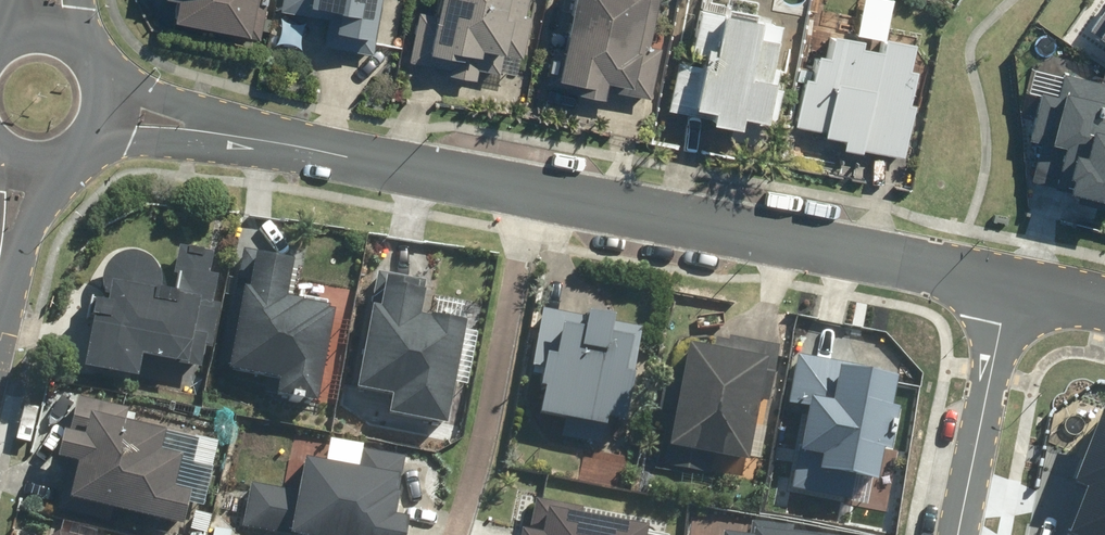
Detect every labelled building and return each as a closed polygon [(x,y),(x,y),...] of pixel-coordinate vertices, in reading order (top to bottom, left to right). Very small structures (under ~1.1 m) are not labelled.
[(174,19),(262,32),(267,0),(177,0),(174,19)] [(281,7),(327,17),(322,44),(372,55),(383,0),(283,0),(281,7)] [(417,6),(411,61),(450,65),(449,76),(483,80),(485,67),(501,69),(503,50),(531,53),(536,11),(528,10),(530,0),(430,0),(430,7),(417,6)] [(566,57),(551,55),(546,85),(607,94),(610,76),(632,80),(645,0),(575,0),(566,57)] [(692,57),(677,55),(668,110),(744,123),(746,111),(771,115),(779,71),(774,70),(780,32),(761,28),(764,13),(701,2),(692,57)] [(844,133),(842,142),(907,154),(917,102),(913,101),(919,65),(913,64),(917,38),(884,32),(881,48),(865,45),(867,32),(835,26),(831,51),(807,47),(793,124),(844,133)] [(174,288),(158,286),(159,283),(159,281),(158,278),(158,276),(157,273),(156,271),(155,268),(154,266),(152,264),(151,262),(149,260),(147,258),(145,257),(142,255),(140,254),(138,254),(135,253),(132,252),(130,252),(127,252),(125,253),(122,253),(119,254),(117,255),(115,256),(112,257),(110,259),(108,261),(107,263),(105,265),(104,267),(102,269),(101,272),(100,274),(100,277),(85,370),(138,378),(141,356),(188,363),(195,321),(215,324),(223,275),(210,273),(214,249),(181,243),(174,288)] [(296,259),(240,248),(216,369),(279,382),(276,399),(314,406),(334,307),(289,298),(296,259)] [(424,278),(376,269),(354,389),(391,395),(388,416),(448,427),(466,323),(418,315),(424,278)] [(615,321),(542,309),(532,369),(547,371),(540,415),(563,418),(559,441),(604,448),(609,419),(628,422),(637,371),(629,370),(635,336),(613,333),(615,321)] [(674,418),(668,469),(716,475),(718,458),(751,462),(764,368),(777,369),(780,345),(713,336),(712,348),(689,345),(685,374),(667,372),(662,416),(674,418)] [(899,376),(795,353),(785,402),(808,407),(790,492),(879,511),(902,406),(892,404),(899,376)] [(81,514),(84,502),(184,525),(192,490),(176,486),(183,455),(163,450),(168,427),(128,419),(131,404),(76,391),(61,459),(70,461),(59,509),(81,514)] [(211,474),(217,443),(197,440),(192,470),(211,474)] [(242,530),(276,534),(406,534),(409,516),(397,514),(407,454),(331,442),(327,463),(303,459),(298,491),(249,483),(242,530)] [(537,502),(530,534),(648,534),(650,526),(537,502)]
